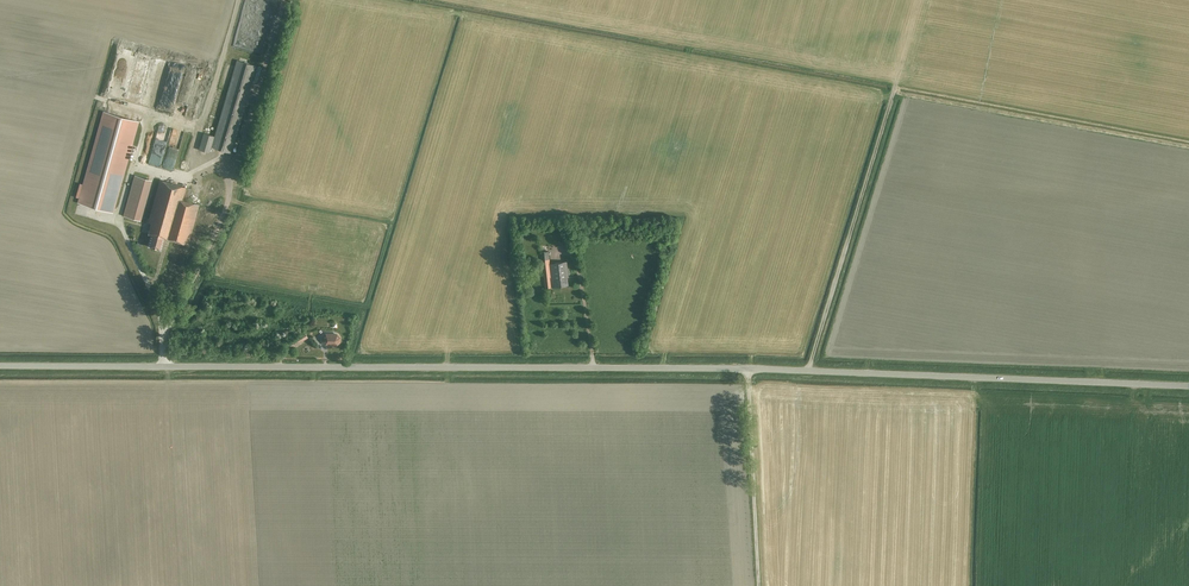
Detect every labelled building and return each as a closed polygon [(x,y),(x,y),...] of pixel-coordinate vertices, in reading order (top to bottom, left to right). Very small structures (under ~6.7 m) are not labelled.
[(211,147),(231,153),(257,66),(237,60),(215,136),(204,133),(199,149),(209,152),(211,147)] [(142,100),(146,101),(150,82),(146,81),(142,100)] [(139,121),(104,112),(79,203),(113,212),(139,121)] [(170,145),(164,165),(175,168),(181,148),(170,145)] [(124,215),(137,219),(149,179),(135,176),(124,215)] [(191,188),(159,180),(148,222),(151,223),(148,234),(151,234),(148,245),(161,249),(164,238),(188,244),(199,205),(188,202),(191,188)] [(567,261),(550,264),(549,251),(541,252),(545,288),(552,288),(568,285),(567,278),(568,277),(567,261)] [(288,342),(291,348),(308,337),(305,332),(288,342)] [(336,334),(324,334),(321,337),(321,341),(324,344),(329,344),(331,343),(337,343),(339,341),(339,337),(336,334)]
